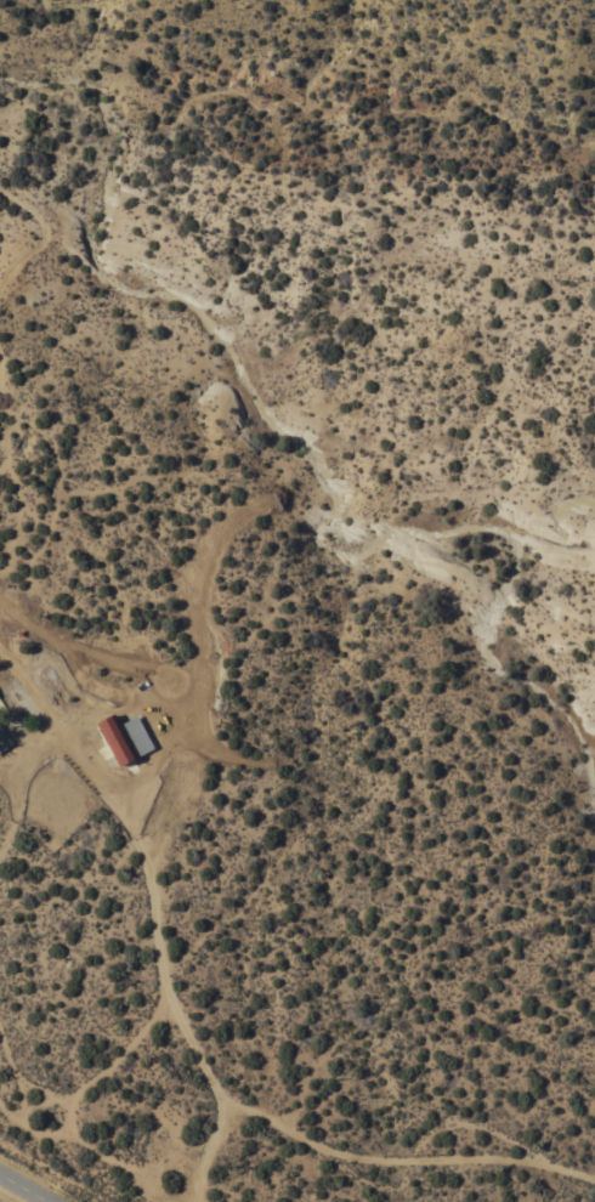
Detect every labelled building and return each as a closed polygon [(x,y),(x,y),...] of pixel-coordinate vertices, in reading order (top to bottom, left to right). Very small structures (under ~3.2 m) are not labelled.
[(96,722),(114,713),(120,724),(136,715),(154,747),(120,766),(96,722)] [(12,743),(0,752),(0,725),(12,743)]
